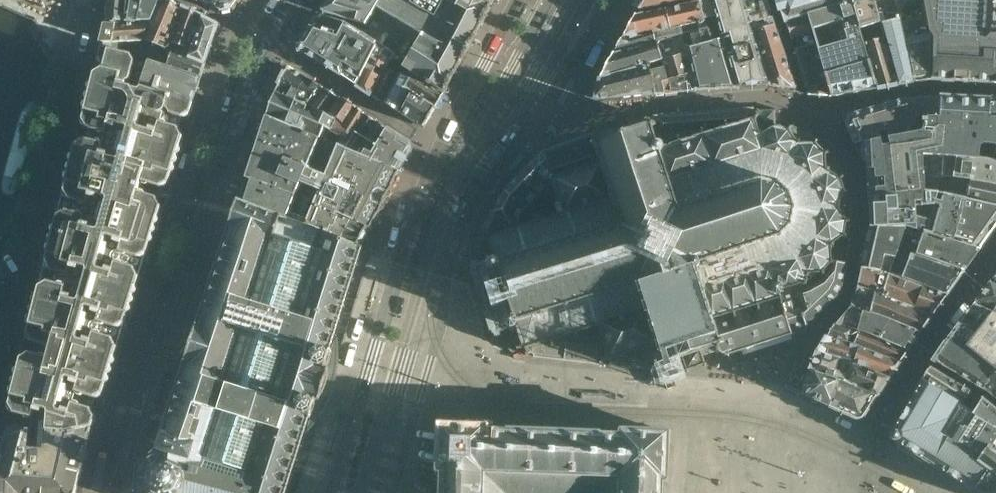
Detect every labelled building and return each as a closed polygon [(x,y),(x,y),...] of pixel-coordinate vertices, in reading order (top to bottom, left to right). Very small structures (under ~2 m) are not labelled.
[(34,21),(66,36),(67,34),(83,0),(46,0),(34,21)] [(144,0),(112,0),(112,1),(110,1),(107,23),(138,21),(144,0)] [(182,8),(180,7),(180,8),(169,3),(167,6),(163,7),(160,5),(163,0),(161,0),(152,20),(143,40),(140,47),(135,57),(159,65),(162,53),(182,8)] [(161,0),(160,0),(160,1),(156,0),(144,0),(138,21),(152,20),(161,0)] [(236,0),(213,0),(211,3),(213,5),(214,4),(221,9),(222,10),(222,11),(224,10),(224,9),(228,9),(230,9),(230,8),(236,0)] [(485,0),(330,0),(323,11),(323,12),(371,23),(376,15),(405,33),(395,51),(397,52),(391,62),(413,75),(443,93),(459,65),(474,38),(481,24),(482,25),(483,22),(483,21),(487,13),(488,13),(490,9),(489,9),(491,4),(485,0)] [(632,5),(641,10),(641,11),(682,0),(635,0),(632,5)] [(754,32),(767,27),(766,23),(773,20),(767,0),(705,0),(703,1),(709,25),(710,29),(681,37),(686,57),(687,60),(695,90),(737,88),(770,85),(754,32)] [(858,23),(851,0),(779,0),(786,23),(805,16),(831,96),(833,96),(834,96),(834,95),(838,94),(838,95),(839,95),(848,93),(848,92),(859,91),(859,92),(869,90),(869,89),(873,88),(874,89),(876,89),(858,23)] [(858,23),(872,20),(867,2),(876,0),(877,0),(851,0),(858,23)] [(893,0),(877,0),(876,0),(881,18),(898,85),(908,83),(912,82),(913,82),(893,0)] [(939,31),(934,32),(929,0),(893,0),(913,82),(915,82),(926,80),(926,81),(927,81),(927,80),(930,79),(930,80),(932,80),(937,80),(938,42),(938,39),(939,31)] [(934,32),(939,31),(938,39),(938,42),(937,80),(939,80),(939,79),(954,80),(954,81),(956,81),(956,80),(957,80),(984,81),(984,82),(985,82),(987,83),(987,82),(987,81),(991,82),(991,83),(992,83),(992,82),(994,82),(995,82),(995,0),(929,0),(934,32)] [(680,33),(709,25),(703,1),(637,17),(625,38),(616,55),(661,42),(660,38),(680,33)] [(189,57),(203,18),(195,14),(189,12),(190,12),(182,8),(162,53),(159,65),(201,77),(203,72),(202,72),(204,66),(205,64),(189,57)] [(337,35),(346,21),(320,15),(312,29),(337,35)] [(831,96),(805,16),(786,23),(808,91),(808,94),(810,94),(816,94),(816,95),(817,95),(817,94),(823,95),(824,95),(830,96),(831,96)] [(212,41),(216,29),(214,25),(214,24),(203,18),(189,57),(205,64),(207,57),(211,58),(216,42),(212,41)] [(898,85),(881,18),(872,20),(858,23),(876,89),(878,88),(886,86),(886,87),(898,85)] [(143,40),(152,20),(138,21),(107,23),(103,42),(104,43),(143,40)] [(795,88),(773,20),(766,23),(767,27),(754,32),(770,85),(795,89),(796,88),(795,88)] [(357,85),(380,42),(386,31),(346,21),(337,35),(312,29),(311,30),(312,31),(310,34),(309,34),(303,44),(303,43),(302,45),(303,45),(304,52),(305,53),(319,61),(320,62),(329,67),(332,69),(340,75),(342,76),(342,75),(352,82),(352,81),(355,83),(355,84),(356,85),(357,85)] [(686,57),(681,37),(680,33),(660,38),(661,42),(616,55),(615,55),(614,58),(615,58),(604,78),(603,78),(602,80),(603,80),(652,67),(672,61),(683,58),(686,57)] [(389,66),(391,62),(397,52),(395,51),(380,42),(357,85),(373,95),(389,66)] [(151,255),(165,208),(161,207),(157,198),(138,193),(141,182),(160,188),(168,184),(183,137),(179,128),(178,128),(182,117),(185,118),(188,116),(189,113),(193,101),(194,98),(201,77),(159,65),(135,57),(126,53),(101,47),(99,56),(106,58),(103,68),(94,73),(82,120),(87,129),(85,139),(76,145),(72,144),(24,332),(28,333),(33,342),(51,347),(49,358),(30,353),(21,358),(9,405),(15,414),(33,418),(30,430),(26,491),(25,492),(41,492),(45,471),(48,471),(56,429),(93,427),(93,426),(96,417),(91,409),(95,398),(103,393),(108,394),(151,255)] [(695,90),(687,60),(683,61),(683,58),(672,61),(680,92),(695,90)] [(680,92),(672,61),(652,67),(654,73),(661,71),(665,84),(663,84),(666,94),(680,92)] [(385,103),(401,73),(389,66),(373,95),(374,95),(385,102),(385,103)] [(655,95),(649,74),(654,73),(652,67),(603,80),(598,101),(655,95)] [(297,101),(308,80),(290,68),(288,70),(289,71),(287,75),(286,75),(277,93),(297,101)] [(665,84),(661,71),(654,73),(649,74),(655,95),(666,94),(663,84),(665,84)] [(412,94),(405,90),(411,79),(401,73),(385,103),(401,113),(412,94)] [(443,93),(413,75),(411,79),(405,90),(412,94),(436,108),(443,93)] [(312,109),(322,89),(316,85),(314,84),(314,83),(308,80),(297,101),(312,109)] [(329,120),(339,99),(332,95),(329,93),(322,89),(312,109),(305,122),(331,133),(336,124),(329,120)] [(398,172),(370,160),(358,155),(339,147),(326,142),(331,133),(305,122),(312,109),(297,101),(277,93),(268,117),(268,119),(266,126),(265,126),(251,171),(249,177),(241,201),(360,247),(370,228),(370,227),(371,227),(371,226),(372,225),(371,225),(377,214),(378,213),(378,212),(384,201),(385,199),(391,187),(391,188),(392,185),(397,175),(399,173),(398,172)] [(427,123),(436,108),(412,94),(401,113),(420,125),(421,124),(426,122),(427,123)] [(991,118),(991,100),(988,99),(988,100),(975,99),(972,98),(972,99),(959,98),(956,97),(956,98),(943,97),(940,97),(940,117),(926,117),(925,136),(897,135),(885,137),(856,144),(865,163),(867,162),(869,208),(888,206),(887,200),(922,197),(922,196),(923,180),(920,180),(922,157),(995,162),(995,119),(991,118)] [(940,117),(940,97),(923,98),(923,117),(926,117),(940,117)] [(923,117),(923,98),(910,99),(907,99),(905,99),(906,117),(923,117)] [(345,128),(355,110),(339,99),(329,120),(336,124),(345,128)] [(926,117),(923,117),(906,117),(905,99),(904,100),(899,101),(899,102),(892,104),(892,103),(890,104),(897,135),(925,136),(926,117)] [(897,135),(890,104),(885,105),(885,106),(878,108),(878,107),(876,108),(877,108),(885,137),(897,135)] [(472,269),(470,270),(476,288),(481,290),(482,290),(499,285),(505,303),(488,309),(487,309),(485,314),(490,332),(492,331),(493,334),(494,335),(495,337),(497,337),(501,336),(500,333),(508,330),(514,333),(514,331),(519,333),(522,345),(516,347),(517,351),(524,349),(526,355),(530,354),(530,353),(528,349),(549,341),(551,347),(554,346),(553,340),(573,334),(574,339),(577,338),(576,333),(597,326),(607,357),(602,359),(602,361),(603,362),(608,360),(610,365),(613,364),(613,363),(611,359),(633,352),(634,357),(638,356),(636,351),(656,344),(661,360),(657,361),(657,364),(658,365),(664,363),(666,369),(670,368),(670,367),(684,362),(686,369),(685,369),(685,371),(687,370),(687,372),(688,371),(688,370),(704,364),(705,366),(706,365),(706,364),(707,363),(707,362),(705,363),(703,356),(717,351),(716,350),(722,348),(720,343),(724,342),(723,339),(719,340),(713,320),(732,314),(733,317),(737,316),(736,313),(755,307),(756,310),(759,309),(758,306),(777,299),(778,303),(781,302),(780,298),(784,297),(783,294),(779,295),(775,282),(801,273),(802,276),(806,275),(805,272),(826,265),(827,268),(831,267),(824,248),(850,240),(850,239),(851,233),(851,220),(851,193),(849,193),(849,191),(844,191),(841,181),(844,178),(843,176),(845,175),(830,152),(829,153),(828,151),(824,153),(820,149),(816,146),(818,142),(815,140),(816,138),(793,126),(792,128),(789,126),(786,130),(778,128),(778,127),(776,128),(776,123),(775,123),(774,113),(777,110),(775,108),(772,111),(762,111),(757,109),(752,115),(749,113),(752,110),(655,117),(648,117),(630,122),(630,126),(631,131),(613,137),(612,132),(610,129),(592,135),(592,136),(600,159),(584,165),(552,177),(563,209),(535,220),(492,235),(484,230),(487,237),(481,239),(482,244),(489,241),(494,257),(490,255),(486,261),(478,263),(477,261),(473,262),(471,263),(472,265),(471,267),(472,269)] [(885,137),(877,108),(869,110),(864,111),(863,111),(863,112),(851,116),(851,115),(849,115),(849,117),(848,121),(846,122),(847,123),(848,123),(851,132),(851,133),(852,133),(856,142),(855,142),(856,144),(885,137)] [(351,141),(364,115),(355,110),(345,128),(336,124),(331,133),(326,142),(339,147),(344,138),(351,141)] [(358,155),(376,122),(364,115),(351,141),(344,138),(339,147),(358,155)] [(370,160),(387,130),(387,129),(376,122),(358,155),(370,160)] [(399,171),(412,151),(411,150),(409,145),(410,144),(387,130),(370,160),(398,172),(399,171)] [(592,136),(576,142),(584,165),(600,159),(592,136)] [(544,153),(543,153),(552,177),(584,165),(576,142),(544,153)] [(513,186),(506,193),(535,220),(563,209),(552,177),(543,153),(535,162),(531,167),(516,182),(513,186)] [(922,157),(920,180),(923,180),(995,187),(995,162),(922,157)] [(923,180),(922,196),(995,207),(995,187),(923,180)] [(499,205),(484,230),(492,235),(535,220),(506,193),(501,201),(499,205)] [(922,196),(922,197),(887,200),(888,206),(869,208),(871,228),(980,250),(990,236),(989,235),(995,224),(995,207),(922,196)] [(332,349),(329,348),(361,248),(360,247),(241,201),(239,201),(237,207),(238,209),(238,211),(239,211),(237,218),(236,218),(235,219),(233,220),(231,227),(232,227),(218,270),(212,268),(210,274),(216,276),(200,324),(198,324),(185,363),(187,364),(164,432),(163,432),(162,435),(162,436),(163,437),(164,438),(161,446),(160,445),(159,446),(159,447),(158,447),(157,450),(159,451),(157,452),(157,453),(157,455),(157,456),(145,466),(145,465),(142,465),(140,467),(140,470),(141,472),(142,472),(140,488),(138,490),(138,492),(285,492),(308,418),(310,418),(316,400),(318,400),(328,369),(326,368),(332,349)] [(980,250),(871,228),(870,229),(871,229),(869,235),(866,247),(963,271),(967,264),(969,265),(970,264),(968,263),(978,250),(979,251),(980,250)] [(477,241),(471,258),(472,258),(473,262),(477,261),(478,263),(486,261),(490,255),(494,257),(489,241),(482,244),(481,239),(477,241)] [(732,314),(713,320),(719,340),(723,339),(724,342),(720,343),(722,348),(716,350),(717,351),(717,352),(719,351),(724,354),(725,356),(806,330),(807,327),(806,325),(836,296),(842,285),(850,240),(824,248),(831,267),(827,268),(826,265),(805,272),(806,275),(802,276),(801,273),(775,282),(779,295),(783,294),(784,297),(780,298),(781,302),(778,303),(777,299),(758,306),(759,309),(756,310),(755,307),(736,313),(737,316),(733,317),(732,314)] [(963,271),(866,247),(862,267),(948,294),(949,293),(948,292),(957,279),(958,280),(959,278),(958,277),(963,271)] [(936,309),(946,295),(947,295),(948,294),(862,267),(861,271),(862,271),(861,275),(860,275),(858,287),(850,307),(835,324),(857,332),(908,350),(908,349),(919,333),(920,332),(920,331),(936,309)] [(995,286),(991,283),(990,285),(986,291),(985,291),(982,295),(982,296),(977,302),(976,303),(975,304),(934,362),(958,375),(986,392),(995,400),(995,286)] [(899,362),(852,345),(857,332),(835,324),(828,336),(819,351),(889,377),(899,362)] [(549,341),(528,349),(530,353),(530,352),(531,352),(532,352),(532,353),(533,353),(534,353),(534,354),(534,355),(534,356),(599,364),(600,363),(600,362),(601,361),(602,361),(602,359),(607,357),(597,326),(576,333),(577,338),(574,339),(573,334),(553,340),(554,346),(551,347),(549,341)] [(501,336),(497,337),(498,341),(500,342),(511,350),(513,352),(513,351),(517,350),(517,351),(516,347),(522,345),(519,333),(514,331),(514,333),(508,330),(500,333),(501,336)] [(908,350),(857,332),(852,345),(899,362),(908,350)] [(633,352),(611,359),(613,363),(614,363),(615,363),(616,363),(616,364),(616,365),(617,365),(617,366),(654,368),(654,367),(654,366),(655,365),(656,365),(656,364),(657,364),(657,361),(661,360),(656,344),(636,351),(638,356),(634,357),(633,352)] [(889,377),(819,351),(818,351),(818,352),(818,353),(811,370),(840,381),(877,395),(889,378),(889,377)] [(981,399),(930,367),(922,380),(923,381),(973,411),(981,399)] [(829,407),(840,381),(811,370),(810,373),(810,374),(806,384),(805,385),(804,387),(805,389),(806,390),(808,393),(807,393),(807,394),(807,396),(810,397),(811,397),(821,401),(821,403),(823,403),(824,403),(825,403),(828,404),(828,405),(828,406),(829,406),(829,407)] [(865,413),(875,396),(876,397),(877,396),(877,395),(840,381),(829,407),(830,407),(837,410),(837,409),(856,418),(856,419),(857,419),(857,418),(858,418),(860,418),(862,417),(863,416),(864,415),(865,415),(865,414),(866,413),(865,413)] [(981,399),(973,411),(923,381),(922,382),(923,383),(913,398),(912,400),(904,414),(903,413),(902,415),(903,415),(895,429),(894,429),(893,430),(894,432),(896,441),(896,443),(898,444),(898,443),(911,451),(910,451),(912,452),(925,459),(924,460),(926,461),(926,460),(932,463),(931,464),(933,465),(933,464),(938,467),(938,468),(940,469),(951,475),(951,476),(953,477),(953,476),(964,483),(964,484),(966,485),(966,484),(971,488),(973,489),(974,488),(981,492),(980,492),(995,492),(995,411),(981,399)] [(30,430),(26,431),(23,427),(22,426),(21,425),(19,424),(17,424),(15,424),(13,424),(11,424),(10,425),(9,426),(7,427),(6,428),(6,430),(5,431),(5,432),(5,433),(5,437),(2,438),(0,446),(0,492),(25,492),(26,491),(30,430)] [(663,484),(666,484),(668,433),(618,432),(618,435),(597,435),(597,433),(513,430),(513,432),(487,431),(487,428),(437,426),(435,476),(439,476),(438,492),(662,492),(663,484)] [(81,474),(92,427),(93,427),(56,429),(48,471),(81,474)] [(81,474),(48,471),(45,471),(41,492),(76,492),(81,474)]
